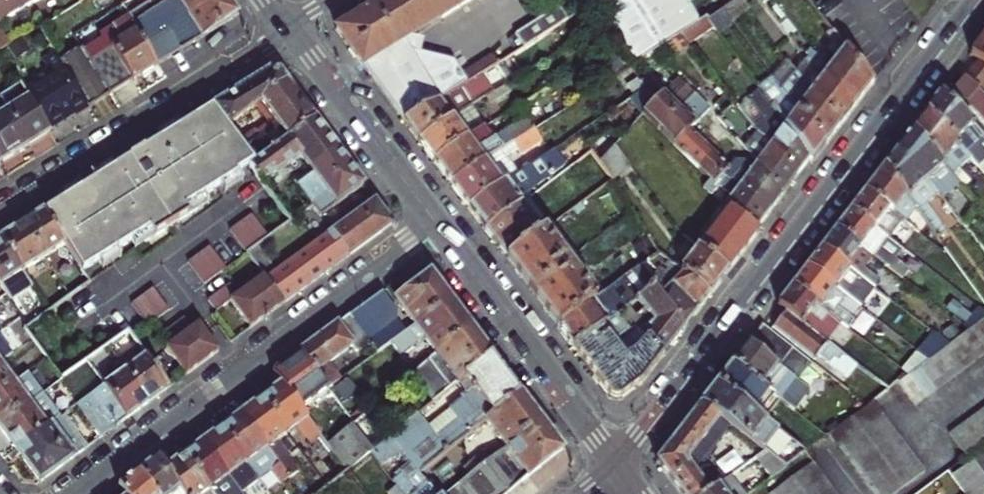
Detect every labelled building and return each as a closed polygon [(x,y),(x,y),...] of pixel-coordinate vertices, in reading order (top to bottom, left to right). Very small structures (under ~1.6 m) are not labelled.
[(36,0),(0,0),(0,50),(1,49),(13,42),(2,24),(37,3),(36,0)] [(75,4),(83,17),(113,0),(81,0),(75,4)] [(238,16),(228,0),(171,0),(156,10),(138,21),(134,23),(139,31),(160,64),(238,16)] [(370,64),(419,33),(475,0),(383,0),(341,26),(370,64)] [(696,0),(603,0),(642,62),(708,19),(696,0)] [(520,30),(529,44),(574,15),(565,2),(520,30)] [(152,3),(134,14),(138,21),(156,10),(152,3)] [(880,78),(839,25),(827,35),(842,56),(833,68),(859,105),(880,78)] [(135,79),(160,64),(139,31),(114,46),(135,79)] [(419,33),(370,64),(411,119),(456,91),(503,61),(497,52),(467,70),(459,58),(427,51),(432,38),(419,33)] [(114,92),(93,58),(85,45),(63,57),(68,65),(93,105),(114,92)] [(114,46),(93,58),(114,92),(135,79),(114,46)] [(859,105),(833,68),(817,47),(813,50),(814,53),(807,59),(823,82),(820,86),(846,122),(859,105)] [(983,65),(983,47),(976,57),(983,65)] [(649,75),(642,62),(624,74),(637,95),(655,83),(649,75)] [(790,79),(807,101),(834,137),(846,122),(820,86),(803,63),(790,79)] [(79,114),(93,105),(68,65),(27,90),(42,114),(50,127),(77,110),(79,114)] [(983,65),(969,80),(983,95),(983,65)] [(663,97),(650,111),(683,144),(697,127),(715,105),(685,74),(671,88),(659,69),(649,75),(655,83),(663,97)] [(268,71),(215,104),(227,124),(260,101),(289,81),(282,71),(268,71)] [(969,80),(956,95),(983,123),(983,95),(969,80)] [(316,119),(289,81),(260,101),(272,118),(268,121),(272,127),(255,139),(266,155),(316,119)] [(512,83),(500,90),(493,95),(497,100),(502,96),(504,100),(517,91),(512,83)] [(655,83),(637,95),(623,104),(641,122),(650,111),(663,97),(655,83)] [(2,97),(10,110),(0,116),(0,162),(52,130),(50,127),(42,114),(27,90),(23,84),(2,97)] [(493,95),(500,90),(498,86),(490,91),(493,95)] [(411,119),(426,138),(468,111),(471,109),(456,91),(411,119)] [(932,114),(975,161),(979,164),(983,159),(983,134),(946,96),(932,114)] [(834,137),(807,101),(792,121),(816,155),(818,157),(834,137)] [(117,250),(131,241),(142,234),(146,241),(166,229),(162,222),(173,215),(219,186),(237,175),(232,167),(248,157),(227,124),(215,104),(46,210),(68,244),(84,271),(99,261),(117,250)] [(426,138),(441,159),(483,132),(468,111),(426,138)] [(483,132),(441,159),(460,182),(541,129),(546,125),(537,112),(506,133),(499,122),(483,132)] [(932,114),(918,132),(963,185),(983,208),(983,189),(967,168),(975,161),(932,114)] [(338,148),(316,119),(266,155),(250,167),(262,184),(299,156),(308,171),(338,148)] [(805,171),(816,155),(792,121),(778,140),(805,171)] [(739,130),(734,124),(726,131),(731,137),(735,133),(739,130)] [(805,171),(778,140),(764,124),(751,143),(765,159),(791,189),(805,171)] [(697,127),(683,144),(705,167),(719,149),(697,127)] [(624,142),(630,135),(621,128),(602,142),(602,144),(611,158),(624,142)] [(549,139),(541,129),(460,182),(476,205),(508,183),(502,173),(516,163),(512,156),(524,147),(528,153),(549,139)] [(944,201),(963,185),(918,132),(904,150),(939,195),(944,201)] [(639,162),(624,142),(611,158),(621,175),(639,162)] [(508,183),(476,205),(492,226),(524,202),(521,198),(571,161),(562,147),(508,183)] [(309,204),(328,191),(338,205),(365,185),(338,148),(308,171),(294,182),(309,204)] [(719,149),(705,167),(717,179),(721,182),(723,181),(726,177),(731,169),(735,165),(719,149)] [(939,195),(904,150),(890,168),(911,198),(939,239),(947,231),(929,205),(939,195)] [(791,189),(765,159),(763,160),(761,163),(754,155),(741,157),(735,165),(731,169),(778,207),(789,192),(791,189)] [(890,168),(870,193),(892,211),(897,214),(911,198),(890,168)] [(764,226),(778,207),(731,169),(726,177),(740,191),(734,201),(737,204),(764,226)] [(237,175),(219,186),(223,193),(241,182),(237,175)] [(721,182),(717,179),(712,184),(721,191),(726,184),(723,181),(721,182)] [(892,211),(870,193),(855,212),(891,241),(900,248),(905,243),(882,224),(892,211)] [(524,202),(492,226),(514,255),(551,227),(544,217),(549,213),(545,208),(539,212),(529,198),(524,202)] [(376,201),(325,238),(323,234),(319,237),(321,241),(277,272),(258,245),(249,251),(265,275),(284,302),(315,280),(393,224),(376,201)] [(737,204),(707,243),(737,266),(766,227),(764,226),(737,204)] [(46,210),(26,222),(47,257),(68,244),(46,210)] [(855,212),(840,232),(876,260),(891,241),(855,212)] [(249,251),(258,245),(259,244),(269,236),(253,214),(243,222),(233,229),(249,251)] [(173,215),(162,222),(166,229),(177,222),(173,215)] [(26,222),(4,236),(25,270),(47,257),(26,222)] [(592,279),(551,227),(514,255),(565,324),(612,289),(637,270),(656,257),(668,248),(656,230),(592,279)] [(922,227),(918,231),(923,235),(927,231),(922,227)] [(840,232),(826,250),(861,278),(877,290),(886,278),(871,266),(876,260),(840,232)] [(142,234),(131,241),(136,248),(146,241),(142,234)] [(4,236),(0,239),(0,279),(3,284),(25,270),(4,236)] [(707,243),(690,266),(718,289),(737,266),(707,243)] [(222,271),(227,267),(211,245),(200,253),(189,261),(205,283),(216,275),(222,271)] [(687,276),(681,283),(707,304),(718,289),(690,266),(668,248),(656,257),(669,274),(675,266),(687,276)] [(117,250),(99,261),(103,268),(122,257),(117,250)] [(861,278),(826,250),(811,269),(850,300),(862,309),(877,290),(861,278)] [(889,258),(882,265),(903,282),(909,274),(889,258)] [(850,300),(811,269),(797,287),(820,305),(849,328),(852,324),(847,320),(850,316),(843,310),(850,300)] [(397,298),(416,324),(450,299),(431,272),(397,298)] [(284,302),(265,275),(239,295),(230,283),(210,298),(218,310),(231,300),(251,327),(284,302)] [(620,299),(612,289),(565,324),(580,345),(629,309),(652,292),(645,281),(620,299)] [(70,297),(50,312),(30,327),(27,329),(33,338),(48,359),(63,380),(88,362),(109,347),(130,332),(91,282),(70,297)] [(681,283),(666,302),(692,323),(707,304),(681,283)] [(132,303),(148,325),(170,309),(154,287),(132,303)] [(789,312),(804,324),(820,305),(797,287),(782,307),(789,312)] [(398,319),(398,309),(383,290),(351,314),(370,340),(398,319)] [(652,292),(629,309),(644,329),(652,325),(672,350),(692,323),(666,302),(652,292)] [(450,299),(416,324),(392,342),(402,355),(426,337),(438,353),(472,328),(450,299)] [(651,377),(672,350),(652,325),(644,329),(629,309),(580,345),(616,394),(631,394),(651,377)] [(804,324),(789,312),(776,329),(817,361),(821,357),(848,379),(858,367),(829,344),(824,340),(804,324)] [(371,341),(370,340),(351,314),(340,322),(355,343),(359,349),(371,341)] [(187,374),(219,350),(199,323),(194,327),(185,316),(164,331),(163,332),(171,343),(167,347),(187,374)] [(355,343),(340,322),(303,350),(331,388),(342,379),(329,363),(355,343)] [(983,323),(973,330),(983,345),(983,325),(983,323)] [(812,364),(766,327),(736,365),(783,402),(791,407),(798,399),(790,392),(812,364)] [(472,328),(438,353),(430,359),(420,367),(428,378),(446,365),(459,383),(468,377),(493,357),(472,328)] [(961,339),(978,362),(983,358),(983,345),(973,330),(969,333),(961,339)] [(828,334),(824,340),(829,344),(833,338),(828,334)] [(961,339),(952,346),(969,369),(978,362),(961,339)] [(127,372),(148,402),(170,386),(140,346),(119,361),(127,372)] [(950,348),(942,354),(958,377),(969,369),(952,346),(950,348)] [(331,388),(303,350),(275,370),(284,382),(303,408),(331,388)] [(905,358),(898,366),(912,376),(921,369),(930,362),(918,353),(911,362),(905,358)] [(942,354),(932,361),(949,384),(958,377),(942,354)] [(477,389),(452,408),(459,418),(437,434),(421,413),(393,435),(421,470),(441,454),(488,418),(520,394),(493,357),(468,377),(477,389)] [(949,384),(932,361),(930,362),(921,369),(938,391),(949,384)] [(0,363),(0,395),(16,383),(1,362),(0,363)] [(722,384),(767,421),(783,402),(736,365),(722,384)] [(938,391),(921,369),(912,376),(928,399),(938,391)] [(106,388),(127,418),(148,402),(127,372),(106,388)] [(43,394),(29,374),(16,383),(0,395),(0,425),(43,394)] [(928,399),(912,376),(901,384),(917,407),(928,399)] [(891,392),(872,377),(855,397),(869,408),(876,403),(891,392)] [(303,408),(284,382),(264,397),(289,431),(309,416),(303,408)] [(808,454),(767,421),(722,384),(706,405),(765,451),(789,469),(808,454)] [(115,426),(127,418),(106,388),(105,386),(93,395),(115,426)] [(0,425),(0,426),(17,450),(51,425),(59,419),(60,418),(43,394),(0,425)] [(508,447),(541,421),(520,394),(488,418),(508,447)] [(289,431),(264,397),(244,412),(270,445),(289,431)] [(869,408),(854,420),(862,431),(885,415),(876,403),(869,408)] [(661,462),(684,493),(711,493),(733,477),(745,467),(739,458),(704,481),(691,464),(691,455),(712,429),(753,461),(765,451),(706,405),(661,462)] [(270,445),(244,412),(224,426),(250,460),(270,445)] [(355,421),(329,443),(332,447),(348,469),(351,467),(373,450),(387,439),(366,412),(355,421)] [(980,414),(970,421),(983,440),(983,419),(980,414)] [(862,431),(871,442),(893,426),(885,415),(862,431)] [(83,450),(59,419),(51,425),(74,456),(83,450)] [(854,420),(833,436),(841,447),(862,431),(854,420)] [(449,493),(510,493),(529,478),(564,452),(541,421),(508,447),(492,459),(482,468),(463,483),(449,493)] [(983,444),(983,440),(970,421),(960,429),(976,450),(983,444)] [(51,425),(17,450),(40,481),(74,456),(51,425)] [(250,460),(224,426),(206,440),(231,474),(250,460)] [(871,442),(880,454),(902,439),(893,426),(871,442)] [(966,458),(976,450),(960,429),(950,436),(966,458)] [(841,447),(849,458),(871,442),(862,431),(841,447)] [(321,433),(314,438),(325,453),(332,447),(329,443),(321,433)] [(902,439),(880,454),(889,465),(911,450),(902,439)] [(231,474),(206,440),(188,453),(214,487),(231,474)] [(849,458),(858,470),(880,454),(871,442),(849,458)] [(889,465),(897,477),(919,461),(911,450),(889,465)] [(482,468),(492,459),(487,452),(476,460),(482,468)] [(188,453),(170,466),(191,493),(204,493),(214,487),(188,453)] [(141,469),(160,493),(191,493),(170,466),(162,454),(141,469)] [(429,480),(441,493),(449,493),(463,483),(441,454),(421,470),(429,480)] [(880,454),(858,470),(867,481),(889,465),(880,454)] [(291,455),(282,462),(298,484),(307,477),(291,455)] [(897,477),(906,487),(927,472),(919,461),(897,477)] [(298,484),(282,462),(274,468),(291,490),(298,484)] [(983,490),(983,475),(976,464),(955,480),(966,493),(978,493),(983,490)] [(825,476),(816,465),(794,481),(802,493),(825,476)] [(889,465),(867,481),(875,493),(897,477),(889,465)] [(141,469),(120,485),(127,493),(160,493),(141,469)] [(803,493),(826,493),(834,488),(825,476),(802,493),(803,493)] [(429,480),(418,488),(409,477),(400,484),(408,493),(441,493),(429,480)] [(711,493),(746,493),(733,477),(711,493)] [(875,493),(876,493),(897,493),(906,487),(897,477),(875,493)] [(802,493),(794,481),(776,493),(801,493),(802,493)] [(251,484),(243,490),(246,493),(258,493),(251,484)] [(400,484),(391,490),(394,493),(408,493),(400,484)]
